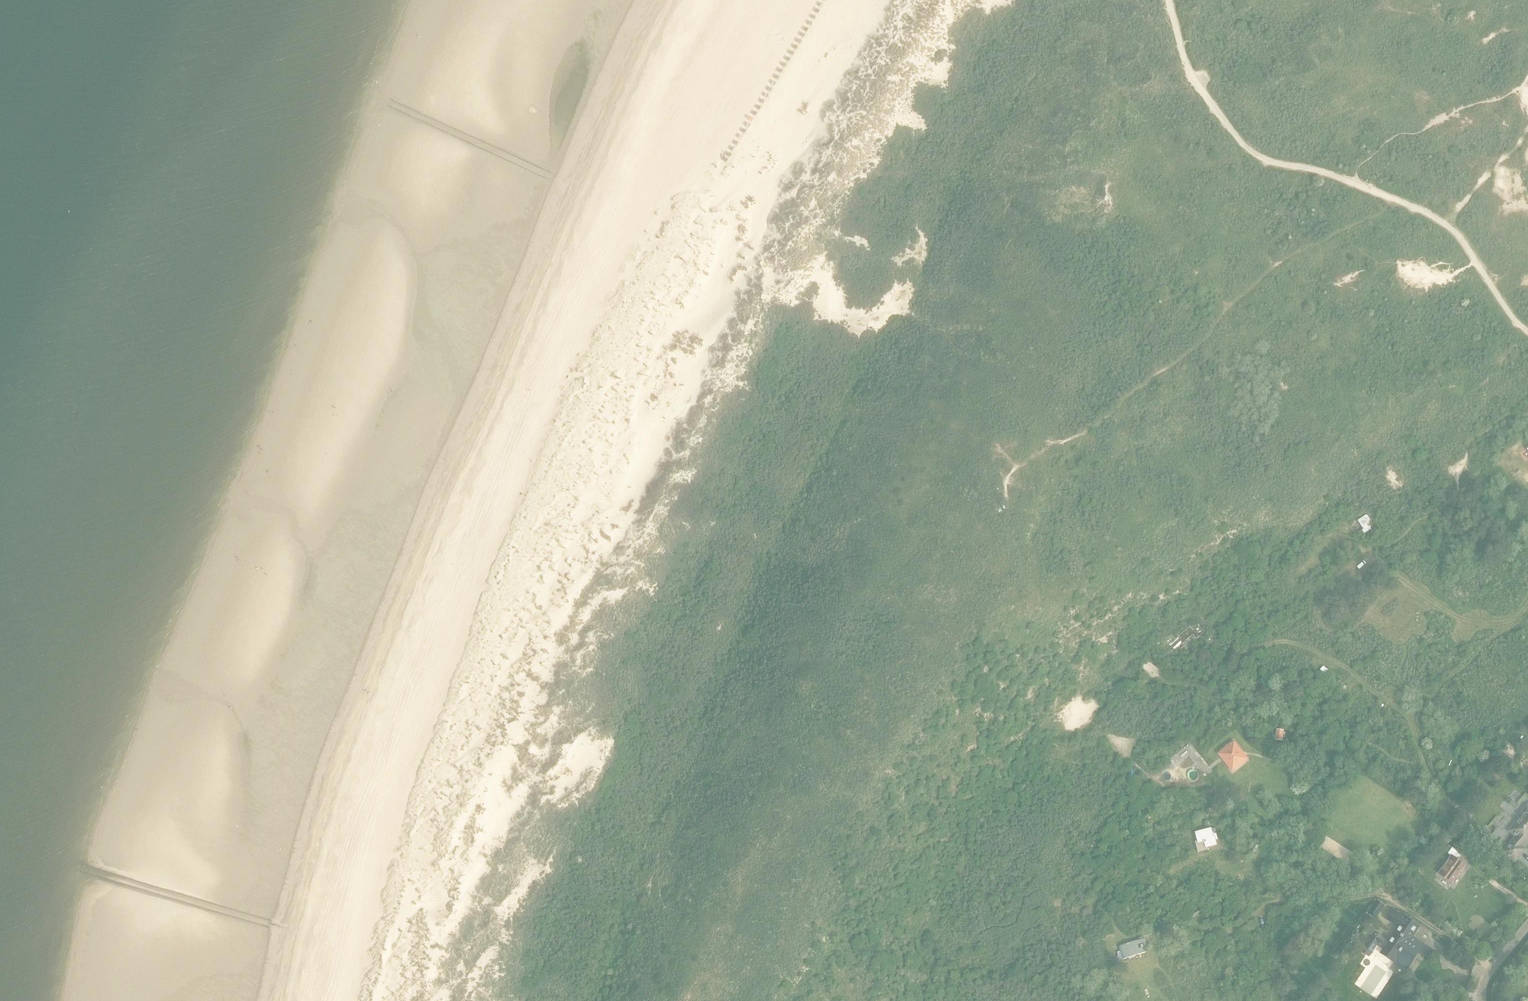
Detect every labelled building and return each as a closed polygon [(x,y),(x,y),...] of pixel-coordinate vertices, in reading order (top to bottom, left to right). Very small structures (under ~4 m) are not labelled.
[(1362,530),(1364,533),(1371,529),(1369,526),(1373,523),(1367,514),(1358,520),(1364,529),(1362,530)] [(1189,626),(1169,644),(1174,650),(1181,643),(1182,644),(1193,634),(1196,639),(1205,632),(1199,624),(1190,626),(1189,626)] [(1285,732),(1277,731),(1275,741),(1284,743),(1285,732)] [(1235,751),(1236,750),(1232,744),(1229,747),(1227,745),(1221,751),(1222,752),(1218,755),(1224,762),(1226,760),(1231,767),(1241,759),(1235,751)] [(1527,808),(1526,807),(1521,814),(1523,816),(1518,822),(1517,821),(1509,831),(1517,838),(1514,842),(1513,840),(1503,852),(1514,861),(1524,849),(1521,847),(1527,838),(1527,808)] [(1215,834),(1212,835),(1211,830),(1195,834),(1197,841),(1196,841),(1198,852),(1209,849),(1208,847),(1216,845),(1214,839),(1216,839),(1215,834)] [(1438,874),(1451,884),(1464,867),(1457,861),(1461,855),(1452,848),(1449,852),(1447,854),(1451,857),(1438,874)] [(1370,911),(1374,914),(1380,904),(1376,901),(1370,911)] [(1373,933),(1371,936),(1378,940),(1375,944),(1383,949),(1383,950),(1390,955),(1389,957),(1394,960),(1406,968),(1422,945),(1410,937),(1417,926),(1405,918),(1404,919),(1392,911),(1386,919),(1398,927),(1388,943),(1373,933)] [(1115,958),(1117,963),(1122,960),(1145,953),(1143,947),(1147,946),(1144,936),(1138,937),(1139,940),(1118,947),(1119,951),(1117,952),(1118,956),(1115,958)]
